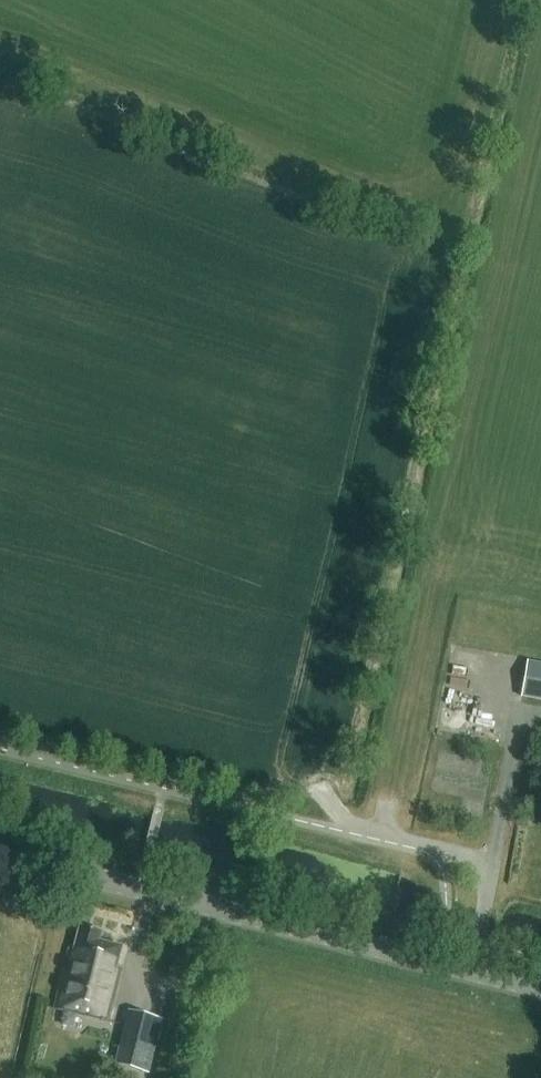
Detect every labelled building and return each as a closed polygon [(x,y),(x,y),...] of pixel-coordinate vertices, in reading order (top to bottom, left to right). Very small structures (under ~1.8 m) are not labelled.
[(521,697),(540,700),(540,663),(527,660),(521,697)] [(108,1022),(121,969),(115,968),(120,946),(97,940),(99,931),(81,926),(75,949),(71,948),(56,1009),(108,1022)] [(114,1064),(143,1072),(157,1018),(128,1010),(114,1064)]
